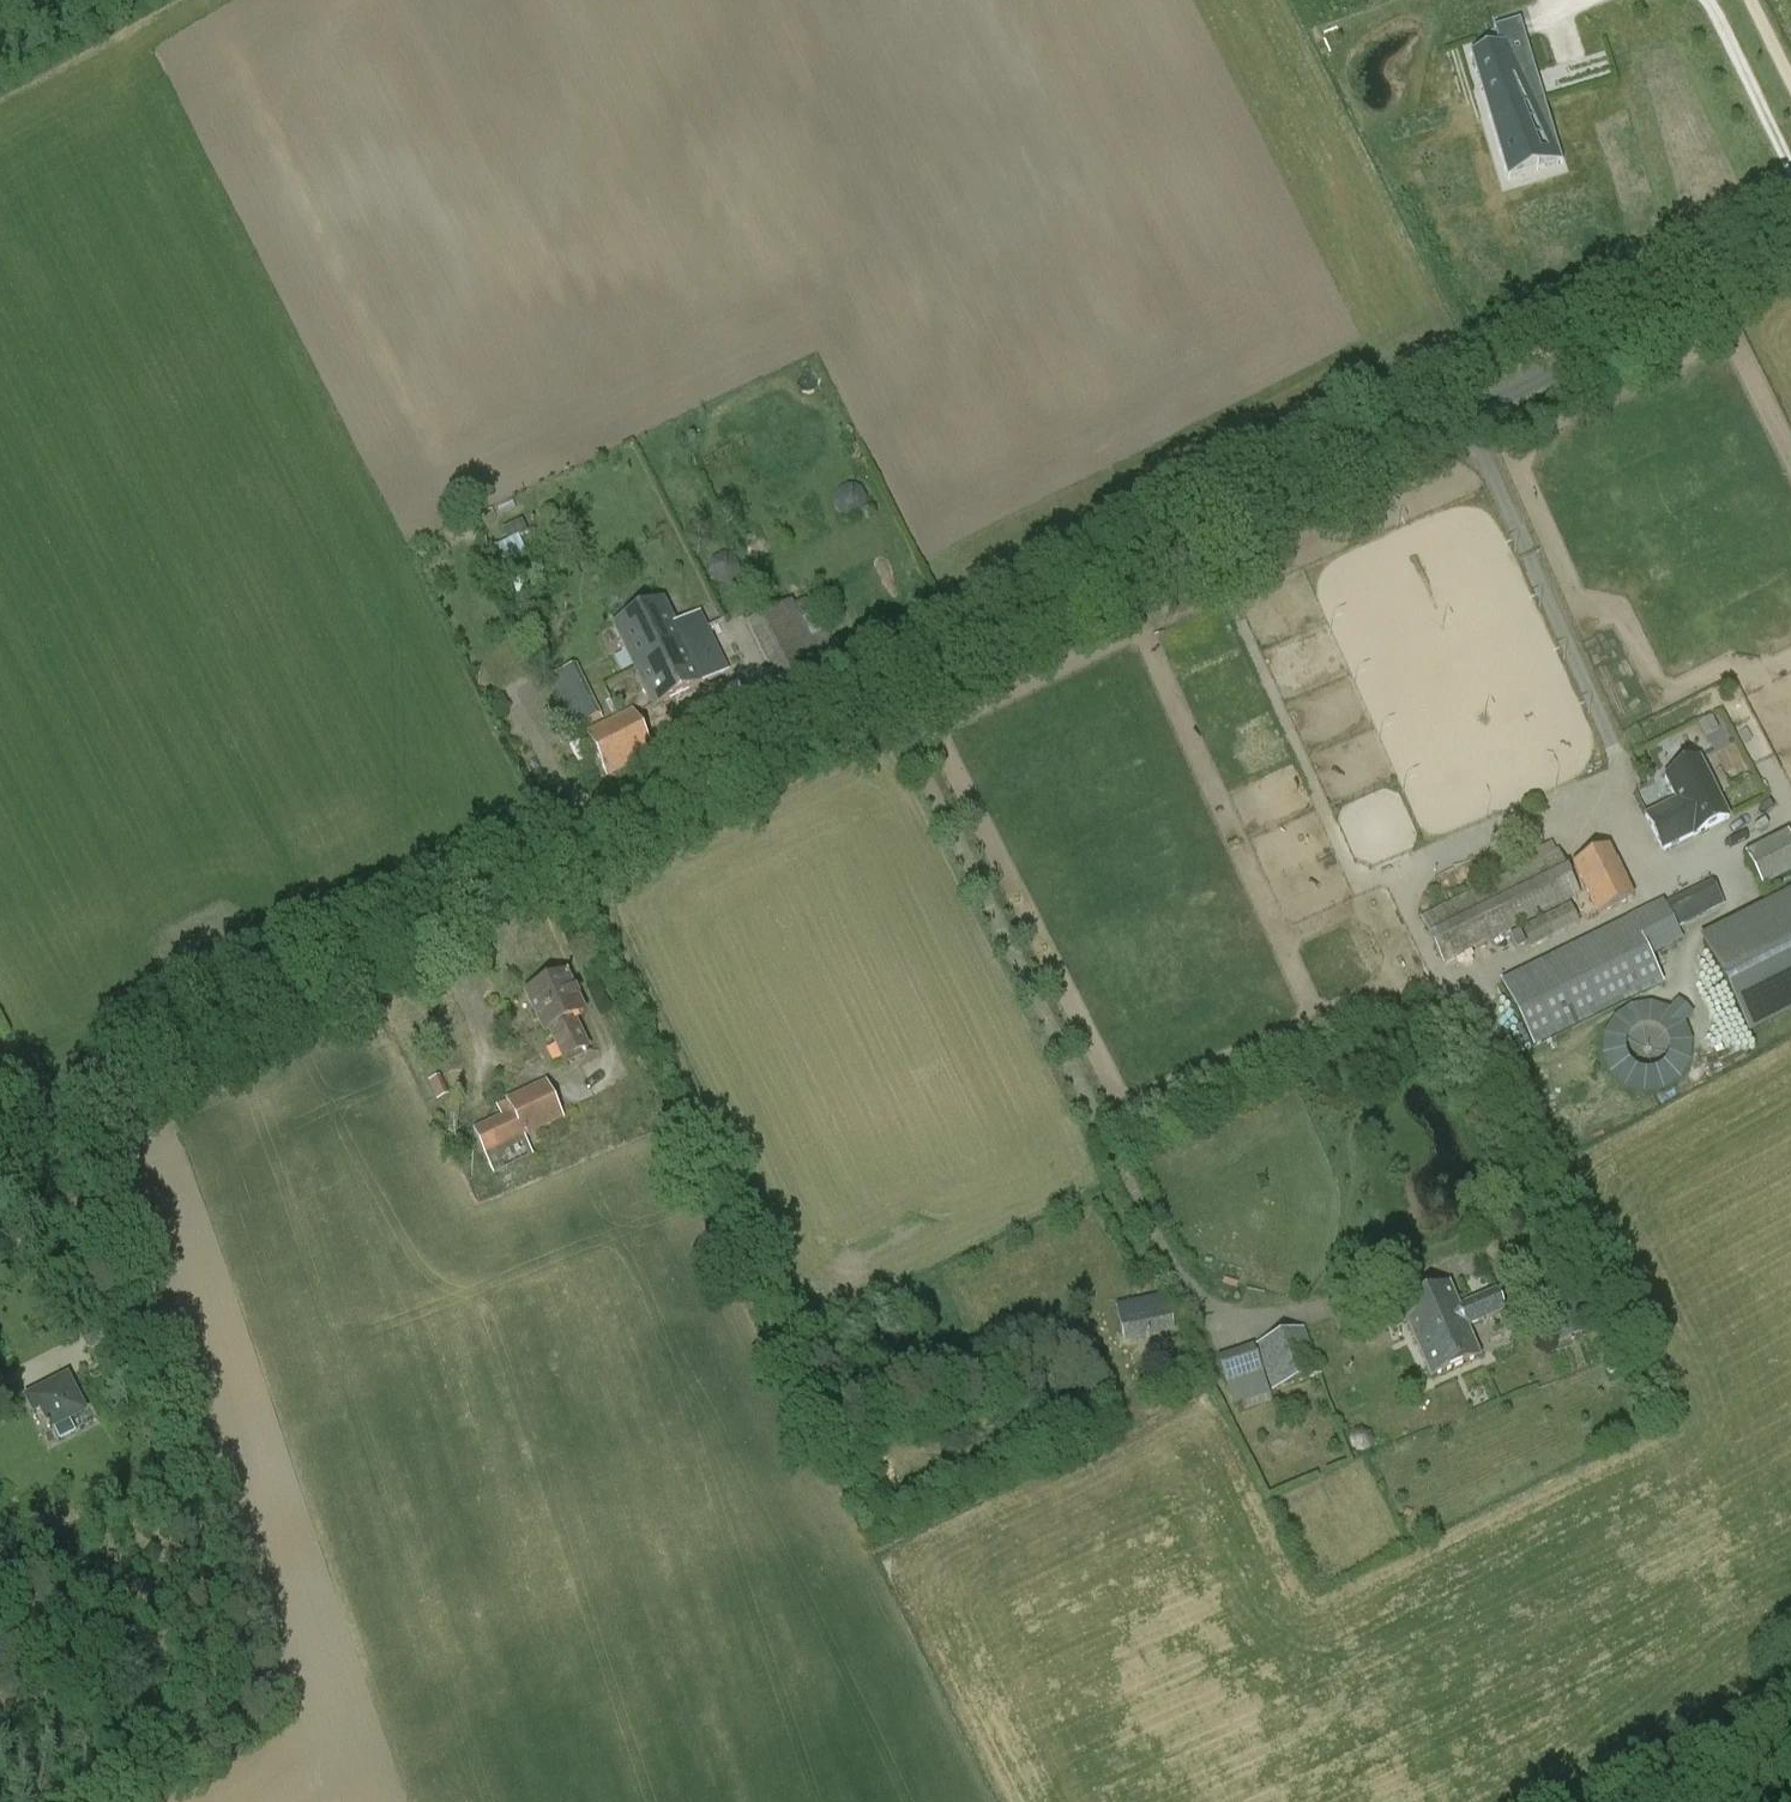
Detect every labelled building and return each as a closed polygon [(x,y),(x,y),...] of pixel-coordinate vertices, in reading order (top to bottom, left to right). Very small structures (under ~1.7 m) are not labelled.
[(1490,125),(1508,187),(1537,178),(1533,168),(1555,161),(1541,110),(1530,113),(1521,81),(1531,78),(1521,43),(1476,56),(1487,91),(1492,90),(1502,121),(1490,125)] [(625,651),(676,626),(664,602),(613,627),(625,651)] [(778,689),(821,668),(791,606),(748,627),(778,689)] [(699,615),(676,626),(625,651),(654,710),(728,673),(699,615)] [(550,678),(571,732),(601,721),(580,666),(550,678)] [(607,779),(654,755),(631,712),(584,735),(607,779)] [(1661,853),(1728,820),(1700,761),(1664,779),(1676,803),(1645,818),(1661,853)] [(1790,879),(1790,835),(1755,851),(1770,887),(1790,879)] [(1596,919),(1635,899),(1608,847),(1571,867),(1596,919)] [(1443,966),(1581,898),(1558,852),(1420,920),(1443,966)] [(1711,884),(1665,907),(1676,930),(1722,907),(1711,884)] [(1790,1011),(1790,897),(1702,942),(1748,1033),(1790,1011)] [(1662,902),(1500,981),(1534,1049),(1663,985),(1650,958),(1682,942),(1676,930),(1665,907),(1662,902)] [(545,1035),(550,1032),(566,1064),(588,1053),(573,1020),(584,1015),(565,977),(526,995),(545,1035)] [(1632,1101),(1710,1070),(1691,1022),(1699,1019),(1691,1000),(1668,1009),(1664,998),(1600,1023),(1632,1101)] [(580,1030),(592,1055),(599,1052),(587,1026),(580,1030)] [(524,1140),(564,1121),(547,1081),(496,1108),(500,1117),(471,1132),(493,1176),(533,1156),(524,1140)] [(1496,1291),(1456,1307),(1448,1287),(1400,1307),(1431,1381),(1479,1361),(1466,1329),(1504,1314),(1496,1291)] [(1166,1294),(1115,1305),(1124,1345),(1174,1334),(1166,1294)] [(105,1322),(82,1333),(90,1350),(113,1339),(105,1322)] [(1272,1392),(1321,1378),(1304,1329),(1254,1345),(1272,1392)] [(1234,1408),(1269,1397),(1252,1348),(1215,1360),(1234,1408)] [(69,1419),(84,1411),(67,1379),(28,1400),(35,1412),(42,1409),(52,1428),(53,1427),(60,1441),(76,1433),(69,1419)]
